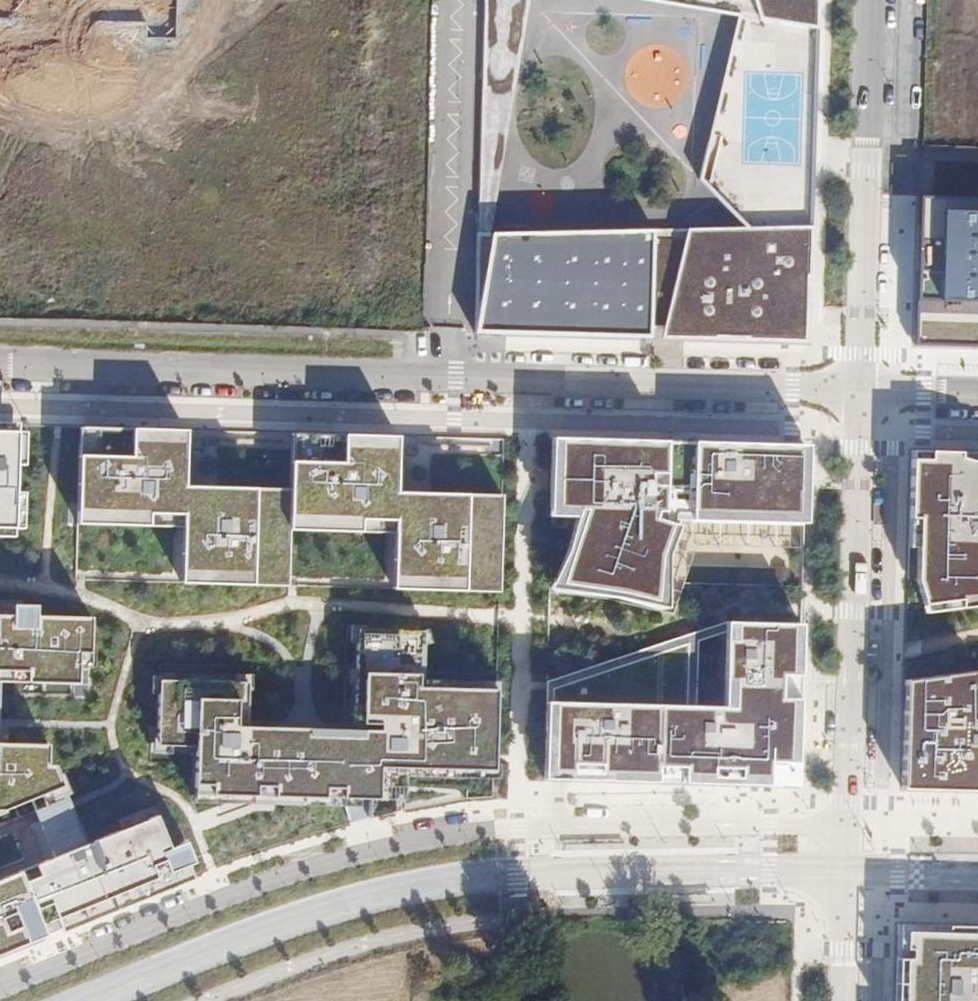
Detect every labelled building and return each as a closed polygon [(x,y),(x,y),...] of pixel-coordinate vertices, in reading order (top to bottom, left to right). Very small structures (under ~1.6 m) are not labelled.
[(822,0),(682,0),(739,10),(704,172),(816,177),(822,0)] [(684,240),(683,338),(812,341),(816,177),(704,172),(701,186),(745,191),(743,224),(684,230),(684,240)] [(919,198),(915,348),(977,349),(977,200),(919,198)] [(684,240),(478,233),(474,331),(683,338),(684,240)] [(114,455),(65,454),(63,526),(131,528),(132,510),(173,511),(171,582),(233,583),(235,489),(170,487),(172,427),(115,426),(114,455)] [(327,459),(279,458),(277,529),(345,531),(345,513),(386,514),(384,586),(446,587),(449,493),(383,491),(385,431),(328,429),(327,459)] [(806,451),(554,444),(552,513),(578,514),(570,552),(555,589),(607,595),(658,605),(662,562),(679,517),(805,520),(806,451)] [(909,453),(906,587),(904,587),(906,591),(909,595),(921,612),(955,609),(957,617),(977,615),(977,455),(909,453)] [(479,494),(449,493),(446,587),(476,588),(479,494)] [(0,614),(0,831),(14,832),(16,869),(0,876),(0,954),(61,928),(62,931),(196,876),(189,861),(192,860),(182,838),(165,845),(151,812),(87,838),(65,783),(58,787),(48,763),(41,763),(41,743),(4,744),(4,682),(18,681),(19,693),(71,692),(71,652),(81,652),(81,615),(28,615),(28,604),(1,604),(1,614),(0,614)] [(731,615),(547,676),(545,782),(561,782),(692,786),(798,789),(802,614),(732,611),(731,615)] [(425,632),(359,632),(357,733),(250,729),(250,684),(159,682),(157,749),(191,750),(191,790),(193,790),(193,800),(367,803),(368,820),(392,815),(412,811),(413,788),(484,790),(484,776),(494,776),(496,693),(425,691),(425,632)] [(906,682),(903,792),(976,793),(977,790),(977,729),(971,725),(976,717),(974,673),(906,682)] [(897,925),(896,1000),(977,1000),(977,927),(897,925)]
